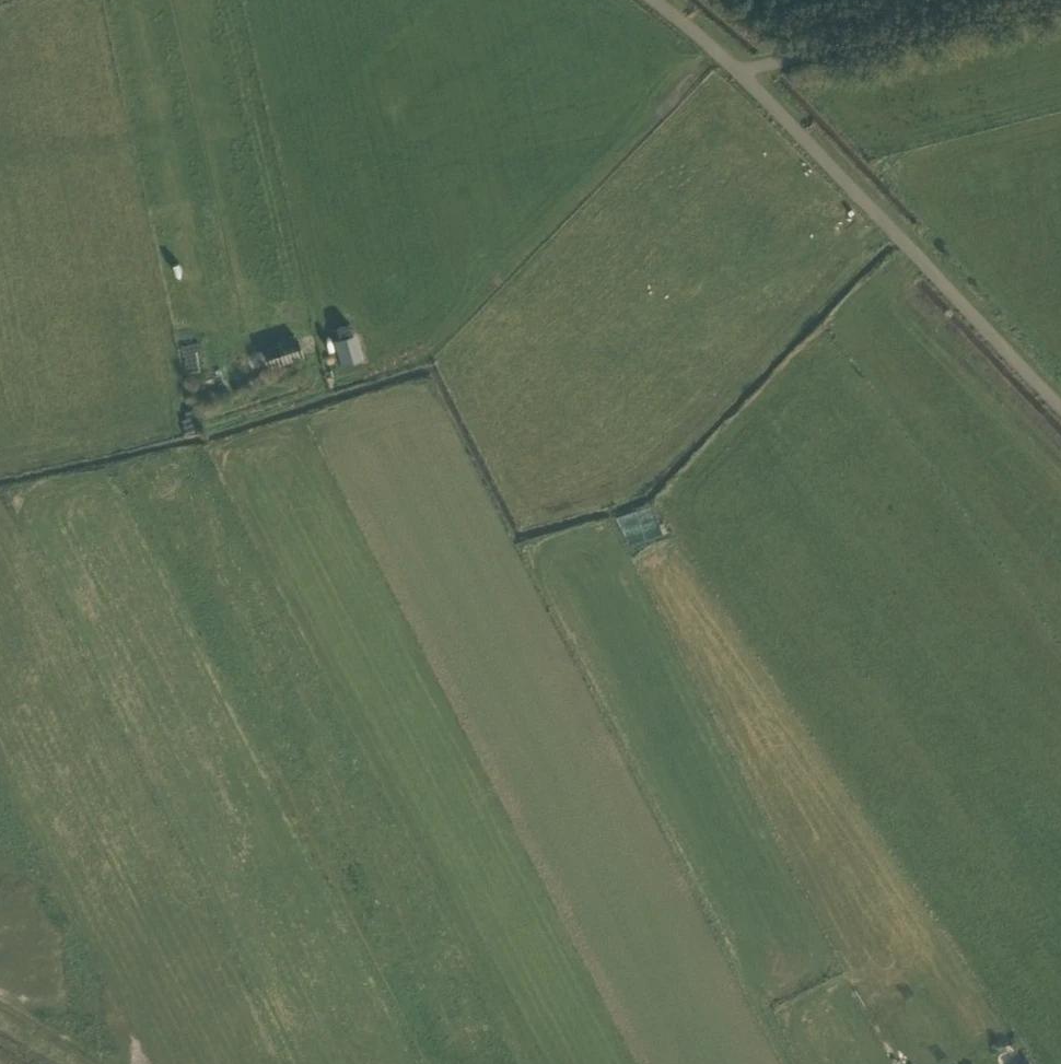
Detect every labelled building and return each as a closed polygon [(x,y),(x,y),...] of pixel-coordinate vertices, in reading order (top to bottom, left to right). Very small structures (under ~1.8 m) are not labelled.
[(298,338),(266,349),(272,364),(303,354),(298,338)]
